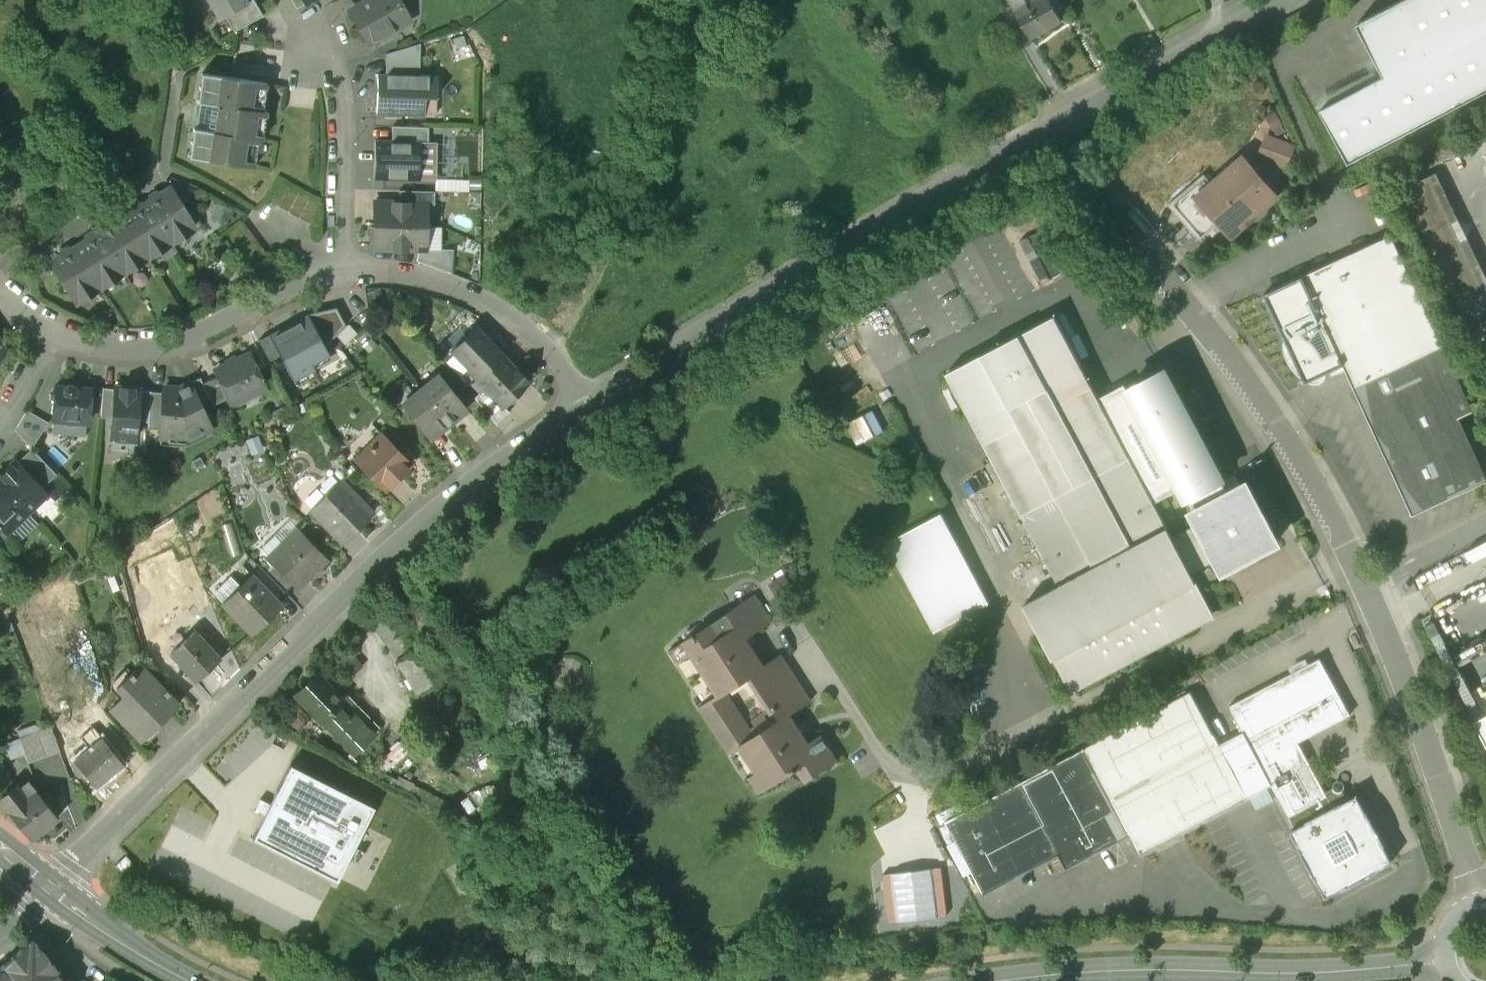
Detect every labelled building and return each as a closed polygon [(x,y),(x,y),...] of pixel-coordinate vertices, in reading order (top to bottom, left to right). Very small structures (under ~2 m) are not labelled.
[(219,20),(228,14),(231,19),(228,21),(234,32),(261,16),(261,17),(263,16),(253,0),(207,0),(219,20)] [(349,11),(369,43),(401,25),(392,10),(400,5),(398,0),(367,0),(349,11)] [(1011,0),(996,0),(1021,45),(1032,39),(1017,11),(1011,0)] [(1017,11),(1029,3),(1027,0),(1011,0),(1017,11)] [(1017,11),(1032,39),(1062,20),(1051,0),(1034,0),(1029,3),(1017,11)] [(1356,24),(1384,76),(1320,110),(1348,163),(1485,91),(1485,0),(1402,0),(1356,24)] [(386,53),(386,74),(419,75),(420,43),(386,53)] [(267,83),(202,73),(197,102),(199,102),(195,128),(193,128),(189,156),(254,166),(258,139),(262,140),(267,111),(263,110),(267,83)] [(386,74),(378,74),(377,114),(424,115),(424,96),(436,96),(437,76),(419,75),(386,74)] [(392,126),(392,142),(421,142),(428,142),(428,127),(392,126)] [(1267,135),(1259,158),(1281,166),(1289,142),(1267,135)] [(375,142),(375,179),(421,180),(421,142),(392,142),(375,142)] [(1242,158),(1214,183),(1235,208),(1223,219),(1233,230),(1274,195),(1242,158)] [(1437,170),(1405,186),(1459,299),(1485,286),(1485,273),(1437,170)] [(1214,183),(1205,173),(1169,203),(1200,239),(1223,219),(1235,208),(1214,183)] [(299,191),(289,185),(277,206),(288,212),(299,191)] [(171,190),(147,204),(170,240),(193,225),(171,190)] [(310,197),(299,191),(288,212),(298,218),(299,218),(310,197)] [(434,192),(399,191),(399,203),(427,204),(427,205),(434,205),(434,192)] [(320,203),(310,197),(299,218),(309,223),(320,203)] [(399,203),(374,202),(374,225),(426,227),(427,205),(427,204),(399,203)] [(147,204),(124,219),(146,255),(170,240),(147,204)] [(124,219),(100,234),(122,270),(146,255),(124,219)] [(241,220),(222,234),(229,244),(248,230),(241,220)] [(1055,278),(1083,264),(1061,221),(1033,235),(1055,278)] [(426,227),(374,225),(373,248),(419,249),(425,249),(426,227)] [(248,230),(229,244),(236,253),(255,239),(248,230)] [(122,270),(100,234),(76,249),(98,284),(122,270)] [(1441,344),(1390,235),(1302,276),(1346,369),(1353,385),(1441,344)] [(98,284),(76,249),(52,264),(74,299),(98,284)] [(454,250),(425,249),(419,249),(417,261),(451,273),(454,250)] [(1346,369),(1302,276),(1265,294),(1285,338),(1284,344),(1286,353),(1290,361),(1296,370),(1303,377),(1305,382),(1309,380),(1315,382),(1321,381),(1325,378),(1327,372),(1330,371),(1332,375),(1346,369)] [(279,355),(293,381),(315,369),(312,364),(329,355),(324,345),(344,326),(335,309),(308,317),(269,337),(279,355)] [(1055,316),(947,373),(985,444),(1093,386),(1055,316)] [(502,356),(476,329),(453,351),(469,368),(467,370),(476,380),(475,381),(476,381),(502,356)] [(269,360),(279,355),(269,337),(268,334),(258,339),(269,360)] [(1353,385),(1413,514),(1485,480),(1485,479),(1455,414),(1471,406),(1441,344),(1353,385)] [(249,353),(214,369),(216,375),(226,397),(229,402),(264,386),(249,353)] [(528,383),(502,356),(476,381),(484,390),(502,408),(503,408),(528,383)] [(1224,478),(1166,370),(1102,404),(1130,457),(1154,502),(1179,488),(1185,498),(1188,497),(1195,510),(1228,493),(1226,490),(1234,486),(1230,478),(1222,482),(1221,480),(1224,478)] [(216,375),(202,381),(209,398),(212,403),(226,397),(216,375)] [(468,411),(439,375),(420,390),(449,426),(468,411)] [(199,376),(188,381),(198,403),(209,398),(202,381),(199,376)] [(178,387),(164,385),(163,391),(160,427),(159,435),(186,438),(209,427),(198,403),(188,381),(186,382),(186,383),(178,387)] [(64,386),(54,385),(54,387),(50,391),(49,398),(53,402),(51,419),(87,422),(90,388),(83,388),(79,391),(72,384),(67,383),(64,386)] [(138,387),(114,385),(114,387),(112,417),(110,437),(134,439),(136,419),(138,389),(138,387)] [(114,387),(102,386),(100,416),(112,417),(114,387)] [(1093,386),(985,444),(1022,514),(1130,457),(1102,404),(1093,386)] [(150,390),(138,389),(136,419),(148,420),(150,390)] [(163,391),(150,390),(148,420),(147,426),(160,427),(163,391)] [(449,426),(420,390),(401,405),(430,440),(449,426)] [(502,408),(484,390),(475,399),(497,427),(510,415),(503,408),(502,408)] [(47,421),(26,408),(14,429),(31,446),(47,421)] [(381,435),(355,460),(385,490),(410,465),(381,435)] [(55,472),(31,446),(17,460),(41,486),(55,472)] [(1130,457),(1022,514),(1060,585),(1025,604),(1072,694),(1198,627),(1179,591),(1196,582),(1192,573),(1172,536),(1154,502),(1130,457)] [(15,458),(0,472),(0,484),(26,511),(46,492),(41,486),(17,460),(15,458)] [(340,481),(311,510),(343,542),(351,534),(372,514),(340,481)] [(1195,510),(1192,511),(1198,522),(1218,559),(1223,569),(1277,541),(1246,483),(1228,493),(1195,510)] [(0,484),(0,524),(6,530),(26,511),(0,484)] [(946,509),(890,537),(935,629),(992,602),(946,509)] [(1198,522),(1172,536),(1192,573),(1218,559),(1198,522)] [(326,559),(297,529),(268,557),(274,564),(293,583),(297,587),(326,559)] [(293,583),(274,564),(266,573),(284,591),(293,583)] [(266,573),(260,567),(251,575),(275,600),(284,591),(266,573)] [(783,574),(770,585),(777,594),(791,583),(783,574)] [(275,600),(251,575),(223,603),(251,632),(279,604),(275,600)] [(739,626),(723,636),(714,622),(695,635),(697,638),(698,637),(703,644),(696,648),(710,669),(705,672),(719,694),(720,695),(754,673),(767,664),(749,636),(773,621),(756,595),(729,612),(739,626)] [(218,658),(194,631),(171,652),(196,679),(218,658)] [(406,633),(389,643),(453,751),(470,741),(406,633)] [(779,656),(767,664),(754,673),(783,719),(793,713),(809,702),(779,656)] [(1325,791),(1298,741),(1350,713),(1318,658),(1230,705),(1243,731),(1271,783),(1295,828),(1334,807),(1326,791),(1325,791)] [(139,663),(131,671),(127,668),(124,670),(130,677),(118,689),(123,694),(109,708),(140,740),(154,726),(155,726),(178,703),(168,693),(169,692),(155,677),(153,679),(139,663)] [(754,673),(720,695),(719,694),(700,707),(731,754),(747,743),(783,719),(754,673)] [(318,674),(297,695),(321,719),(335,705),(342,698),(318,674)] [(1191,692),(1085,747),(1131,834),(1141,852),(1246,797),(1218,744),(1220,743),(1215,735),(1214,735),(1191,692)] [(349,719),(335,705),(321,719),(354,753),(374,733),(355,713),(349,719)] [(783,719),(747,743),(765,770),(769,767),(778,781),(818,755),(826,768),(840,759),(823,733),(811,741),(793,713),(783,719)] [(1474,719),(1485,741),(1485,713),(1474,719)] [(101,737),(83,714),(70,724),(88,748),(101,737)] [(49,726),(36,731),(46,756),(59,751),(49,726)] [(36,731),(18,738),(27,762),(46,756),(36,731)] [(1271,783),(1243,731),(1220,743),(1218,744),(1246,797),(1271,783)] [(123,764),(101,737),(88,748),(73,760),(94,786),(123,764)] [(1131,834),(1085,747),(1022,781),(1060,853),(1067,867),(1131,834)] [(0,764),(0,794),(0,795),(12,786),(0,764)] [(336,881),(374,807),(290,764),(252,838),(336,881)] [(28,781),(19,788),(15,784),(12,786),(0,795),(0,796),(0,800),(9,811),(8,811),(30,838),(58,817),(56,815),(55,815),(28,781)] [(1022,781),(946,821),(984,893),(1060,853),(1022,781)] [(1295,828),(1292,830),(1303,850),(1302,851),(1314,874),(1315,873),(1327,895),(1348,884),(1349,885),(1372,873),(1371,872),(1393,860),(1381,838),(1382,838),(1370,815),(1369,816),(1357,795),(1334,807),(1295,828)] [(285,915),(300,919),(296,932),(310,936),(321,895),(286,886),(283,895),(290,897),(285,915)] [(0,969),(0,980),(65,980),(58,973),(60,972),(36,944),(35,946),(32,942),(28,945),(27,944),(0,967),(1,969),(0,969)]
